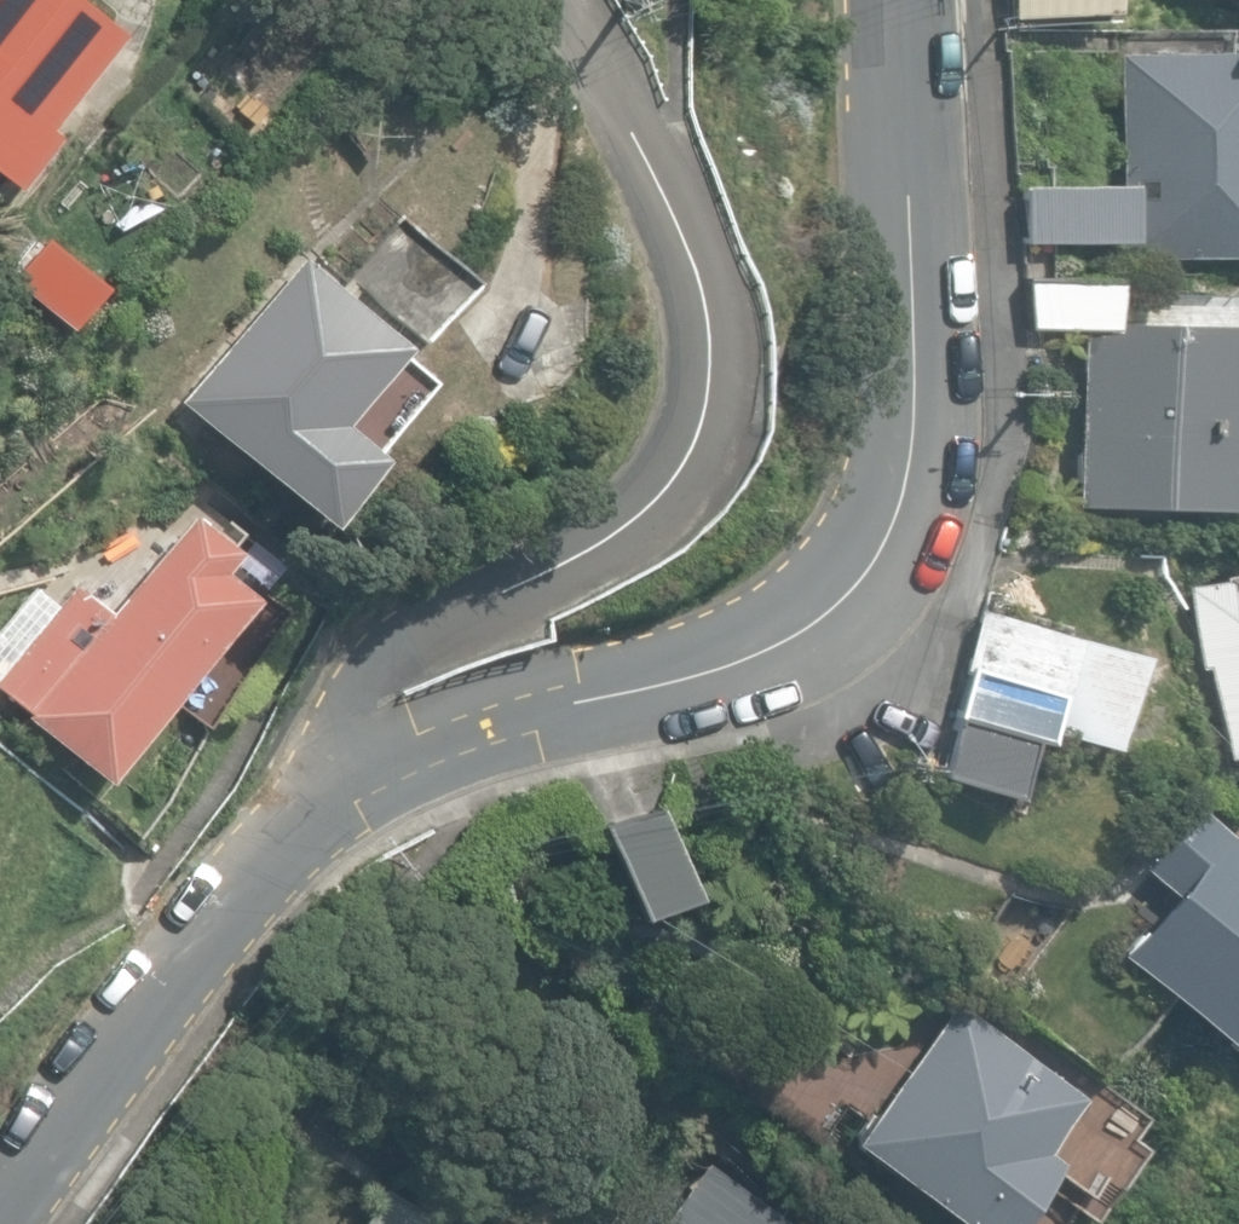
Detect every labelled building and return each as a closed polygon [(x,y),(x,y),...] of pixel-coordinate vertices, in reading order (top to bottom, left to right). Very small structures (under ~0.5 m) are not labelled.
[(14,189),(56,135),(47,128),(120,34),(76,0),(0,0),(0,179),(14,189)] [(1008,19),(1100,13),(1099,0),(1007,0),(1008,19)] [(1121,259),(1238,256),(1238,51),(1115,55),(1121,259)] [(1018,186),(1019,242),(1119,240),(1117,183),(1018,186)] [(350,276),(423,341),(476,281),(403,216),(350,276)] [(69,324),(69,325),(102,286),(46,239),(14,277),(69,324)] [(177,399),(319,522),(376,457),(338,424),(405,346),(301,256),(177,399)] [(1109,320),(1110,280),(1025,279),(1024,329),(1077,330),(1074,507),(1238,509),(1238,424),(1238,323),(1109,320)] [(98,778),(220,634),(252,597),(220,569),(236,551),(190,512),(117,597),(103,586),(92,599),(73,583),(30,634),(9,659),(0,651),(0,688),(25,710),(22,714),(98,778)] [(1215,572),(1216,579),(1180,585),(1194,666),(1201,665),(1217,756),(1238,752),(1238,568),(1215,572)] [(1058,693),(1050,731),(1114,749),(1141,653),(1139,653),(1073,634),(976,607),(969,634),(960,666),(966,668),(1058,693)] [(966,668),(953,716),(1030,738),(1047,742),(1050,731),(1058,693),(966,668)] [(1014,797),(1030,738),(953,716),(936,775),(1014,797)] [(596,821),(628,914),(687,893),(655,804),(654,800),(596,821)] [(1194,804),(1140,866),(1169,891),(1117,950),(1238,1058),(1238,836),(1236,840),(1194,804)] [(958,1223),(1011,1223),(1059,1160),(1041,1147),(1080,1095),(953,1000),(847,1141),(958,1223)] [(705,1159),(656,1223),(792,1223),(705,1159)]
